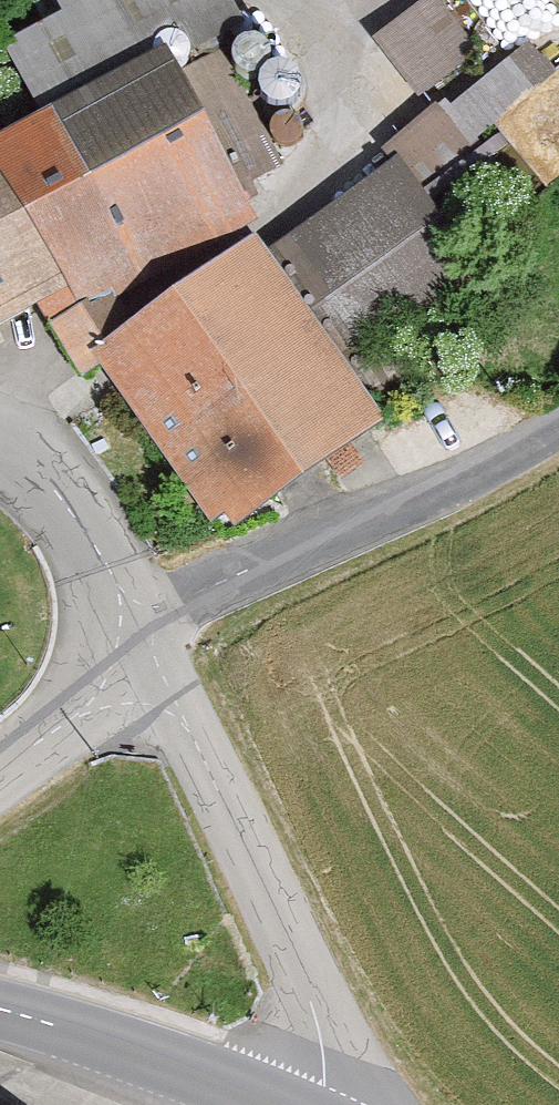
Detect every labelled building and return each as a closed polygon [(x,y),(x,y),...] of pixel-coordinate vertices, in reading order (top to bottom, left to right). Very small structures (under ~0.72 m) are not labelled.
[(65,17),(4,50),(50,130),(166,64),(174,77),(217,53),(248,27),(233,0),(56,0),(65,17)] [(475,51),(435,0),(423,0),(373,40),(417,96),(475,51)] [(393,163),(266,254),(354,374),(483,279),(444,229),(501,179),(472,142),(557,75),(527,41),(452,108),(442,99),(383,150),(393,163)] [(0,159),(0,321),(36,300),(79,375),(98,364),(93,356),(171,312),(155,283),(262,222),(243,189),(282,166),(217,53),(174,77),(166,64),(50,130),(0,159)] [(171,312),(93,356),(98,364),(225,535),(385,417),(354,374),(266,254),(255,240),(171,312)]
